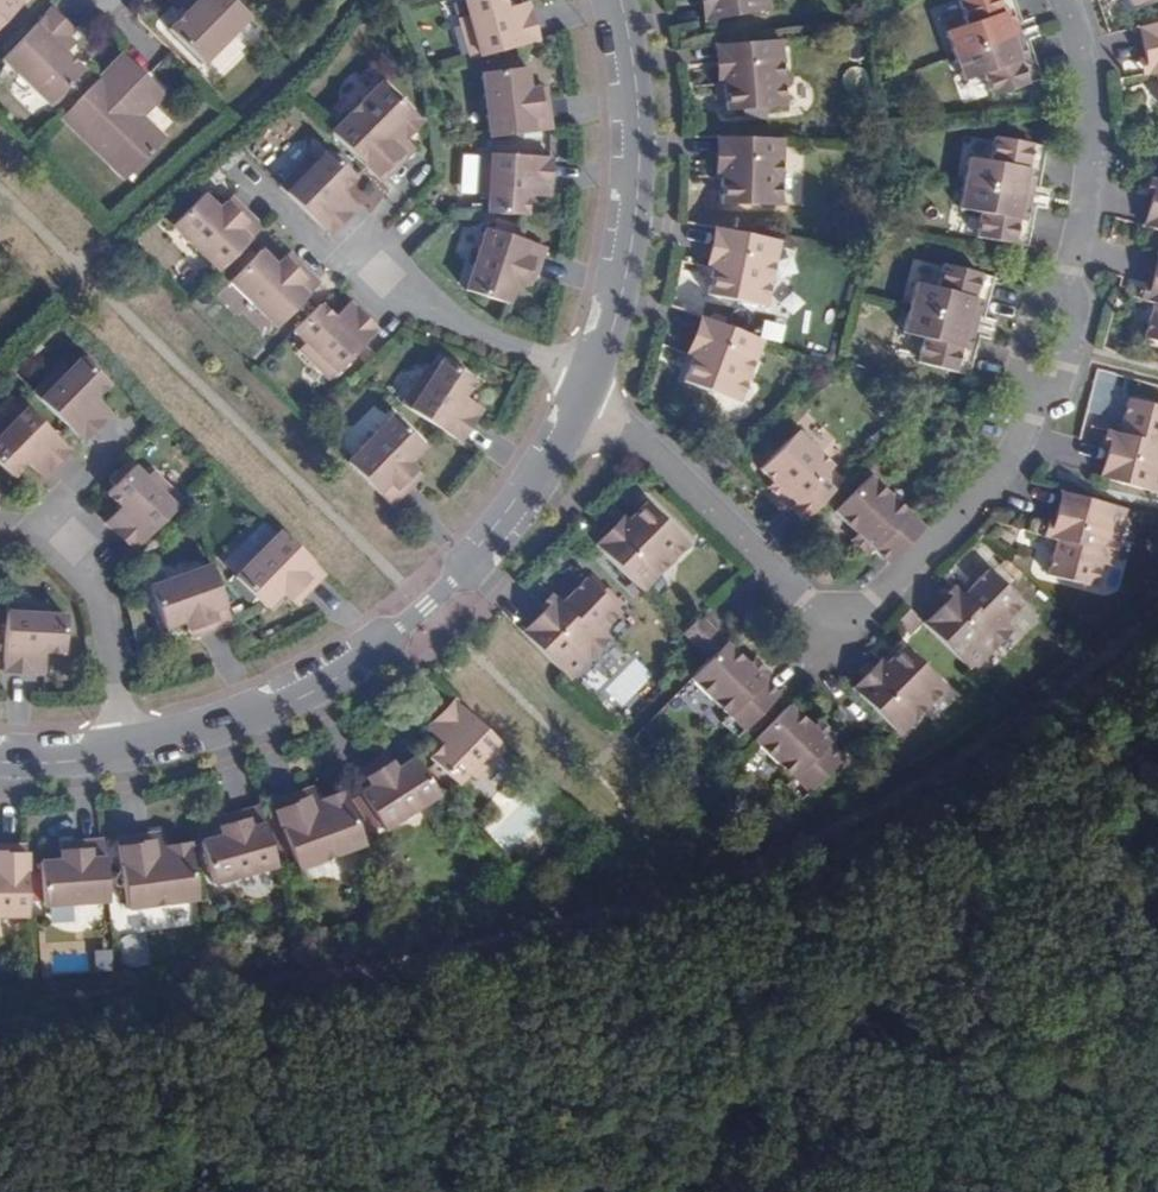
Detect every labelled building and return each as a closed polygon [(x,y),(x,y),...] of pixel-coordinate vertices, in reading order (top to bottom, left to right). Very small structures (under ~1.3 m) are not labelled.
[(26,0),(0,0),(0,26),(26,0)] [(248,16),(232,0),(188,0),(193,5),(185,12),(169,28),(203,62),(248,16)] [(185,12),(193,5),(188,0),(176,0),(175,1),(185,12)] [(534,41),(525,11),(507,16),(505,8),(502,8),(499,0),(467,0),(460,2),(465,19),(456,21),(467,60),(534,41)] [(709,20),(705,0),(698,0),(701,22),(709,20)] [(709,20),(766,11),(764,0),(705,0),(709,20)] [(951,56),(1034,28),(1031,18),(1020,22),(1013,0),(960,0),(954,2),(963,25),(943,33),(951,56)] [(507,16),(525,11),(523,3),(505,8),(507,16)] [(0,60),(47,105),(63,88),(80,71),(63,55),(56,48),(66,37),(71,32),(49,10),(0,60)] [(1137,28),(1142,56),(1143,59),(1151,57),(1155,72),(1157,88),(1157,23),(1137,28)] [(988,97),(1041,79),(1040,75),(1026,41),(1038,37),(1034,28),(951,56),(959,80),(980,73),(988,97)] [(73,44),(66,37),(56,48),(63,55),(73,44)] [(719,44),(723,86),(725,111),(784,106),(778,40),(719,44)] [(719,44),(713,45),(716,86),(723,86),(719,44)] [(121,56),(60,118),(122,179),(161,138),(138,116),(120,99),(142,77),(121,56)] [(1141,75),(1155,72),(1151,57),(1143,59),(1142,56),(1137,57),(1141,75)] [(486,138),(546,131),(542,100),(535,101),(533,89),(523,90),(521,70),(477,76),(486,138)] [(120,99),(138,116),(160,93),(142,77),(120,99)] [(379,86),(332,134),(381,182),(403,159),(399,155),(407,146),(402,141),(418,125),(379,86)] [(63,88),(47,105),(50,109),(67,92),(63,88)] [(535,101),(542,100),(539,88),(533,89),(535,101)] [(721,137),(713,137),(713,178),(720,178),(721,137)] [(721,137),(720,178),(719,205),(777,207),(779,138),(721,137)] [(966,158),(962,183),(1049,199),(1050,190),(1038,188),(1045,151),(1045,147),(992,139),(988,162),(966,158)] [(412,151),(407,146),(399,155),(403,159),(412,151)] [(488,213),(525,215),(526,196),(530,197),(531,187),(549,188),(550,157),(535,156),(535,150),(521,150),(521,155),(493,154),(481,154),(479,195),(489,196),(488,213)] [(307,159),(280,188),(330,236),(351,215),(338,203),(343,197),(340,194),(354,180),(327,154),(315,166),(307,159)] [(1149,196),(1150,194),(1157,196),(1157,181),(1149,178),(1145,194),(1149,196)] [(975,235),(1027,247),(1028,243),(1035,206),(1047,208),(1049,199),(962,183),(957,208),(979,213),(975,235)] [(531,187),(530,197),(549,197),(549,188),(531,187)] [(1157,230),(1157,196),(1150,194),(1149,196),(1141,226),(1157,230)] [(172,224),(218,272),(260,228),(239,206),(232,212),(225,205),(218,211),(203,195),(194,204),(179,218),(172,224)] [(356,209),(343,197),(338,203),(351,215),(356,209)] [(231,199),(225,205),(232,212),(239,206),(231,199)] [(176,215),(179,218),(194,204),(190,200),(176,215)] [(527,274),(534,277),(544,247),(521,240),(524,232),(496,223),(494,231),(485,228),(465,290),(506,303),(514,280),(524,284),(527,274)] [(721,229),(713,228),(705,267),(713,269),(721,229)] [(721,229),(713,269),(708,295),(765,306),(778,241),(721,229)] [(290,268),(281,259),(275,265),(259,251),(254,256),(237,273),(228,282),(276,328),(318,284),(295,262),(290,268)] [(254,256),(249,251),(232,268),(237,273),(254,256)] [(286,254),(281,259),(290,268),(295,262),(286,254)] [(1152,303),(1143,338),(1157,342),(1157,255),(1150,282),(1149,285),(1156,288),(1152,303)] [(914,282),(907,308),(993,330),(996,321),(984,317),(994,278),(942,264),(936,287),(914,282)] [(531,286),(534,277),(527,274),(524,284),(531,286)] [(1141,299),(1152,303),(1156,288),(1149,285),(1150,282),(1146,281),(1141,299)] [(343,321),(354,309),(347,302),(335,314),(343,321)] [(319,305),(292,332),(305,344),(299,351),(329,380),(377,331),(354,309),(343,321),(335,314),(332,318),(319,305)] [(916,363),(968,376),(978,338),(990,340),(993,330),(907,308),(900,333),(922,340),(916,363)] [(705,319),(700,317),(687,355),(691,357),(705,319)] [(705,319),(691,357),(682,381),(738,402),(761,340),(705,319)] [(1157,364),(1157,355),(1147,352),(1145,360),(1157,364)] [(400,404),(458,442),(476,413),(469,409),(476,399),(469,394),(480,376),(444,353),(435,367),(427,362),(400,404)] [(61,364),(33,393),(82,441),(111,412),(95,397),(107,384),(103,380),(107,375),(87,356),(82,360),(80,358),(67,371),(61,364)] [(1107,398),(1114,373),(1096,369),(1089,393),(1107,398)] [(1103,449),(1096,475),(1157,493),(1157,407),(1127,398),(1117,434),(1112,450),(1104,448),(1103,449)] [(469,409),(476,413),(483,403),(476,399),(469,409)] [(11,476),(25,461),(29,466),(35,460),(47,472),(69,450),(20,402),(0,422),(0,465),(11,476)] [(345,461),(389,504),(410,482),(403,476),(412,467),(407,461),(421,446),(389,416),(345,461)] [(1098,448),(1103,449),(1104,448),(1112,450),(1117,434),(1103,430),(1098,448)] [(785,498),(781,501),(802,521),(831,492),(820,480),(831,468),(795,432),(757,470),(771,484),(785,498)] [(41,478),(47,472),(35,460),(29,466),(41,478)] [(109,483),(114,487),(130,470),(126,466),(109,483)] [(403,476),(410,482),(419,473),(412,467),(403,476)] [(111,528),(133,551),(181,502),(150,473),(144,480),(132,468),(130,470),(114,487),(106,494),(120,507),(117,511),(122,516),(111,528)] [(856,533),(871,548),(887,564),(929,520),(914,505),(908,512),(870,475),(834,512),(856,533)] [(771,484),(768,488),(773,494),(781,501),(785,498),(771,484)] [(629,491),(621,499),(628,505),(634,499),(635,491),(629,491)] [(1109,566),(1123,509),(1059,492),(1051,519),(1051,520),(1051,521),(1058,523),(1055,539),(1045,576),(1091,587),(1097,562),(1109,566)] [(627,522),(599,551),(642,592),(688,545),(645,504),(627,522)] [(117,511),(105,523),(111,528),(122,516),(117,511)] [(622,518),(595,546),(599,551),(627,522),(622,518)] [(1041,535),(1055,539),(1058,523),(1051,521),(1051,520),(1045,518),(1041,535)] [(324,573),(281,531),(236,578),(267,608),(282,592),(288,598),(295,590),(302,596),(324,573)] [(850,540),(865,554),(871,548),(856,533),(850,540)] [(200,633),(231,622),(210,565),(149,587),(163,629),(184,621),(187,630),(197,627),(200,633)] [(923,624),(970,671),(1012,629),(1003,620),(1019,603),(987,572),(962,597),(951,608),(945,602),(943,604),(923,624)] [(597,596),(601,591),(589,579),(585,585),(597,596)] [(539,614),(521,633),(567,679),(608,638),(600,631),(617,614),(615,613),(619,608),(601,591),(597,596),(585,585),(582,582),(558,607),(548,618),(542,611),(540,613),(539,614)] [(951,608),(962,597),(952,586),(939,599),(943,604),(945,602),(951,608)] [(294,603),(302,596),(295,590),(288,598),(294,603)] [(534,609),(539,614),(540,613),(542,611),(548,618),(558,607),(547,596),(534,609)] [(1,671),(31,673),(33,654),(42,654),(42,650),(61,651),(63,616),(46,615),(47,606),(5,603),(1,671)] [(921,622),(908,610),(900,617),(912,630),(921,622)] [(716,634),(699,617),(683,633),(700,649),(716,634)] [(189,637),(200,633),(197,627),(187,630),(189,637)] [(724,642),(716,634),(700,649),(709,658),(724,642)] [(709,658),(689,678),(728,716),(721,723),(736,738),(750,724),(754,728),(760,722),(756,718),(763,710),(779,695),(762,679),(747,665),(724,642),(709,658)] [(855,693),(897,734),(945,687),(903,646),(885,664),(855,693)] [(33,654),(31,673),(41,674),(42,654),(33,654)] [(747,665),(762,679),(767,674),(752,660),(747,665)] [(855,693),(885,664),(881,661),(852,690),(855,693)] [(502,747),(454,701),(435,720),(446,731),(439,739),(444,743),(431,756),(457,781),(468,770),(474,776),(502,747)] [(788,705),(754,741),(792,777),(785,785),(799,799),(841,756),(828,743),(808,724),(788,705)] [(756,718),(760,722),(768,714),(763,710),(756,718)] [(808,724),(828,743),(833,738),(813,719),(808,724)] [(446,731),(435,720),(428,727),(439,739),(446,731)] [(437,795),(404,744),(386,756),(389,761),(380,767),(385,776),(359,793),(383,830),(437,795)] [(389,761),(386,756),(376,762),(380,767),(389,761)] [(304,798),(316,793),(314,787),(301,791),(304,798)] [(362,844),(342,790),(319,799),(316,793),(304,798),(301,791),(271,803),(296,869),(362,844)] [(275,868),(258,808),(227,817),(230,824),(219,827),(221,835),(201,841),(214,885),(275,868)] [(230,824),(227,817),(217,819),(219,827),(230,824)] [(152,843),(164,841),(163,834),(150,836),(152,843)] [(196,900),(188,845),(165,848),(164,841),(152,843),(150,836),(116,840),(126,910),(196,900)] [(106,901),(102,840),(71,843),(71,852),(61,853),(61,861),(40,863),(43,906),(106,901)] [(71,852),(71,843),(60,843),(61,853),(71,852)] [(25,847),(0,847),(0,915),(25,915),(25,847)] [(28,863),(28,905),(37,905),(37,863),(28,863)]
